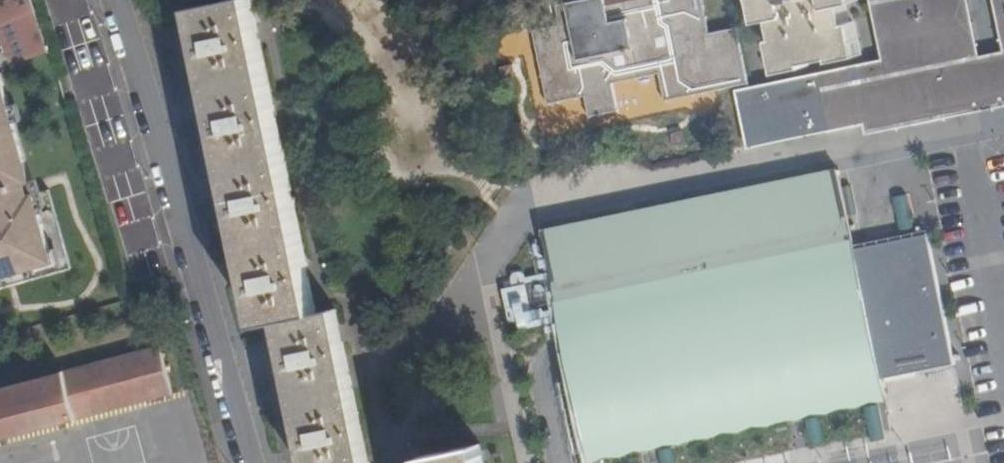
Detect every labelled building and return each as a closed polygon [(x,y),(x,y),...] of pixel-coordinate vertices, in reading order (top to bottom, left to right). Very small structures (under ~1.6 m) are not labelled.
[(16,66),(38,56),(49,51),(27,0),(11,0),(0,5),(0,30),(16,66)] [(315,312),(249,0),(212,0),(188,5),(256,323),(275,319),(315,312)] [(616,1),(616,0),(574,0),(564,2),(568,20),(543,25),(557,96),(593,91),(596,111),(625,105),(620,79),(668,69),(673,96),(754,79),(744,25),(715,30),(710,0),(619,0),(616,1)] [(757,3),(770,1),(773,19),(769,20),(777,56),(858,39),(852,4),(845,5),(844,0),(756,0),(757,3)] [(888,60),(776,83),(788,133),(971,97),(952,0),(876,0),(888,60)] [(0,72),(0,287),(72,267),(50,188),(29,193),(26,183),(34,180),(3,70),(0,72)] [(597,445),(635,437),(892,385),(888,371),(964,356),(953,302),(943,253),(938,227),(928,229),(863,242),(847,165),(786,177),(587,220),(550,228),(561,276),(566,299),(597,445)] [(915,225),(907,195),(893,199),(902,229),(915,225)] [(566,299),(561,276),(539,281),(544,304),(566,299)] [(303,462),(366,462),(335,308),(315,312),(275,319),(303,462)] [(172,391),(160,347),(0,389),(0,437),(172,391)] [(475,447),(417,458),(418,462),(478,462),(475,447)]
